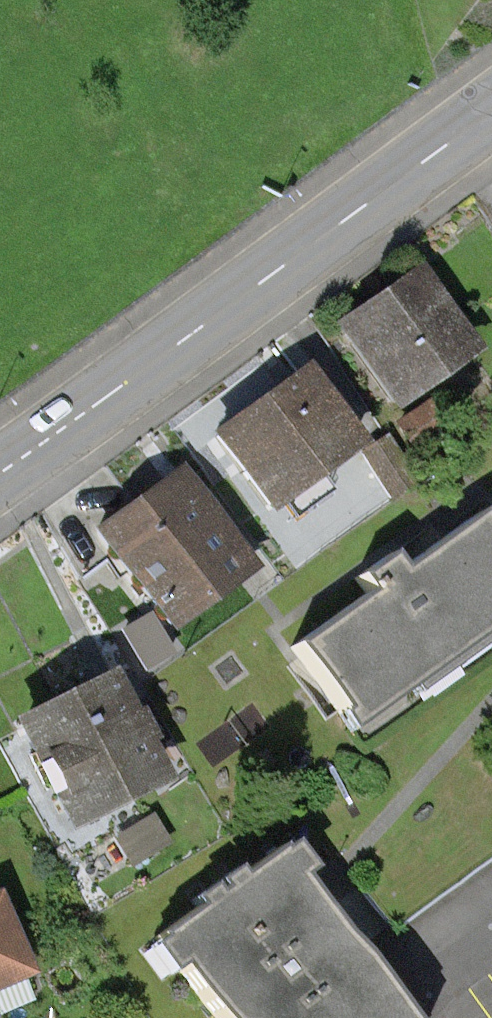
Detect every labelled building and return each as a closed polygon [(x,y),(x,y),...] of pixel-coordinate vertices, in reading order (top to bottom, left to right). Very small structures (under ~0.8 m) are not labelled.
[(415,286),(351,329),(395,392),(458,348),(415,286)] [(300,375),(215,436),(265,507),(350,442),(300,375)] [(428,405),(397,426),(411,445),(441,424),(428,405)] [(385,438),(361,453),(390,499),(414,483),(385,438)] [(136,501),(97,530),(167,627),(237,575),(166,479),(136,501)] [(291,647),(351,730),(407,689),(412,696),(487,641),(482,634),(491,627),(491,533),(477,513),(398,571),(391,561),(387,555),(353,579),(364,594),(291,647)] [(145,620),(123,632),(143,667),(165,654),(145,620)] [(101,688),(22,727),(70,821),(162,774),(132,716),(118,723),(101,688)] [(149,818),(117,838),(132,862),(164,842),(149,818)] [(156,939),(214,1017),(401,1017),(324,913),(278,849),(156,939)] [(23,974),(0,921),(0,984),(23,974)]
